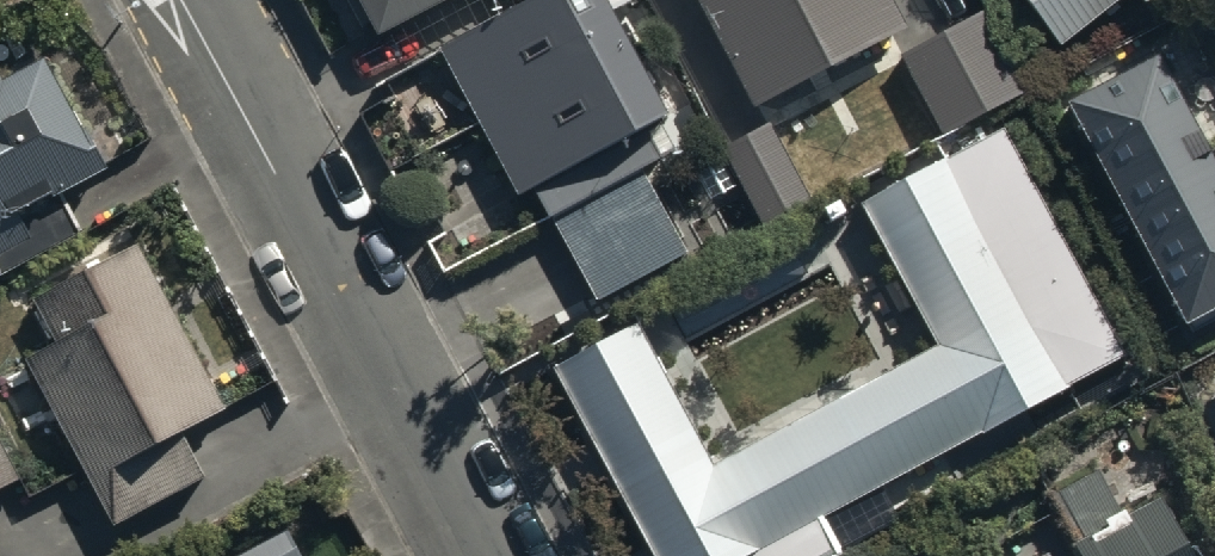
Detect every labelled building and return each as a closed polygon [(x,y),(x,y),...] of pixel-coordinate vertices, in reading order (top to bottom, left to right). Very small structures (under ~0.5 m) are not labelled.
[(358,26),(367,21),(374,35),(383,30),(390,43),(474,0),(345,0),(358,26)] [(440,47),(516,198),(530,190),(545,219),(659,159),(640,124),(663,112),(605,0),(529,0),(440,47)] [(749,105),(901,29),(887,0),(696,0),(749,105)] [(1057,45),(1113,0),(1022,0),(1057,45)] [(983,10),(896,55),(940,137),(1026,92),(983,10)] [(1146,53),(1059,101),(1182,323),(1214,305),(1214,178),(1146,53)] [(78,231),(57,194),(102,168),(40,56),(2,78),(0,75),(0,275),(78,231)] [(550,361),(656,555),(818,555),(837,546),(819,512),(1121,349),(997,120),(854,198),(929,336),(705,456),(630,318),(550,361)] [(768,122),(720,148),(763,228),(811,202),(768,122)] [(645,174),(555,223),(574,258),(556,269),(564,284),(583,274),(597,300),(687,251),(645,174)] [(31,296),(57,345),(24,362),(107,523),(204,473),(182,430),(222,409),(135,242),(31,296)] [(16,478),(0,448),(0,486),(16,478)] [(1154,494),(1121,512),(1124,518),(1086,538),(1084,534),(1068,542),(1075,555),(1186,555),(1154,494)] [(215,555),(300,555),(282,521),(215,555)]
